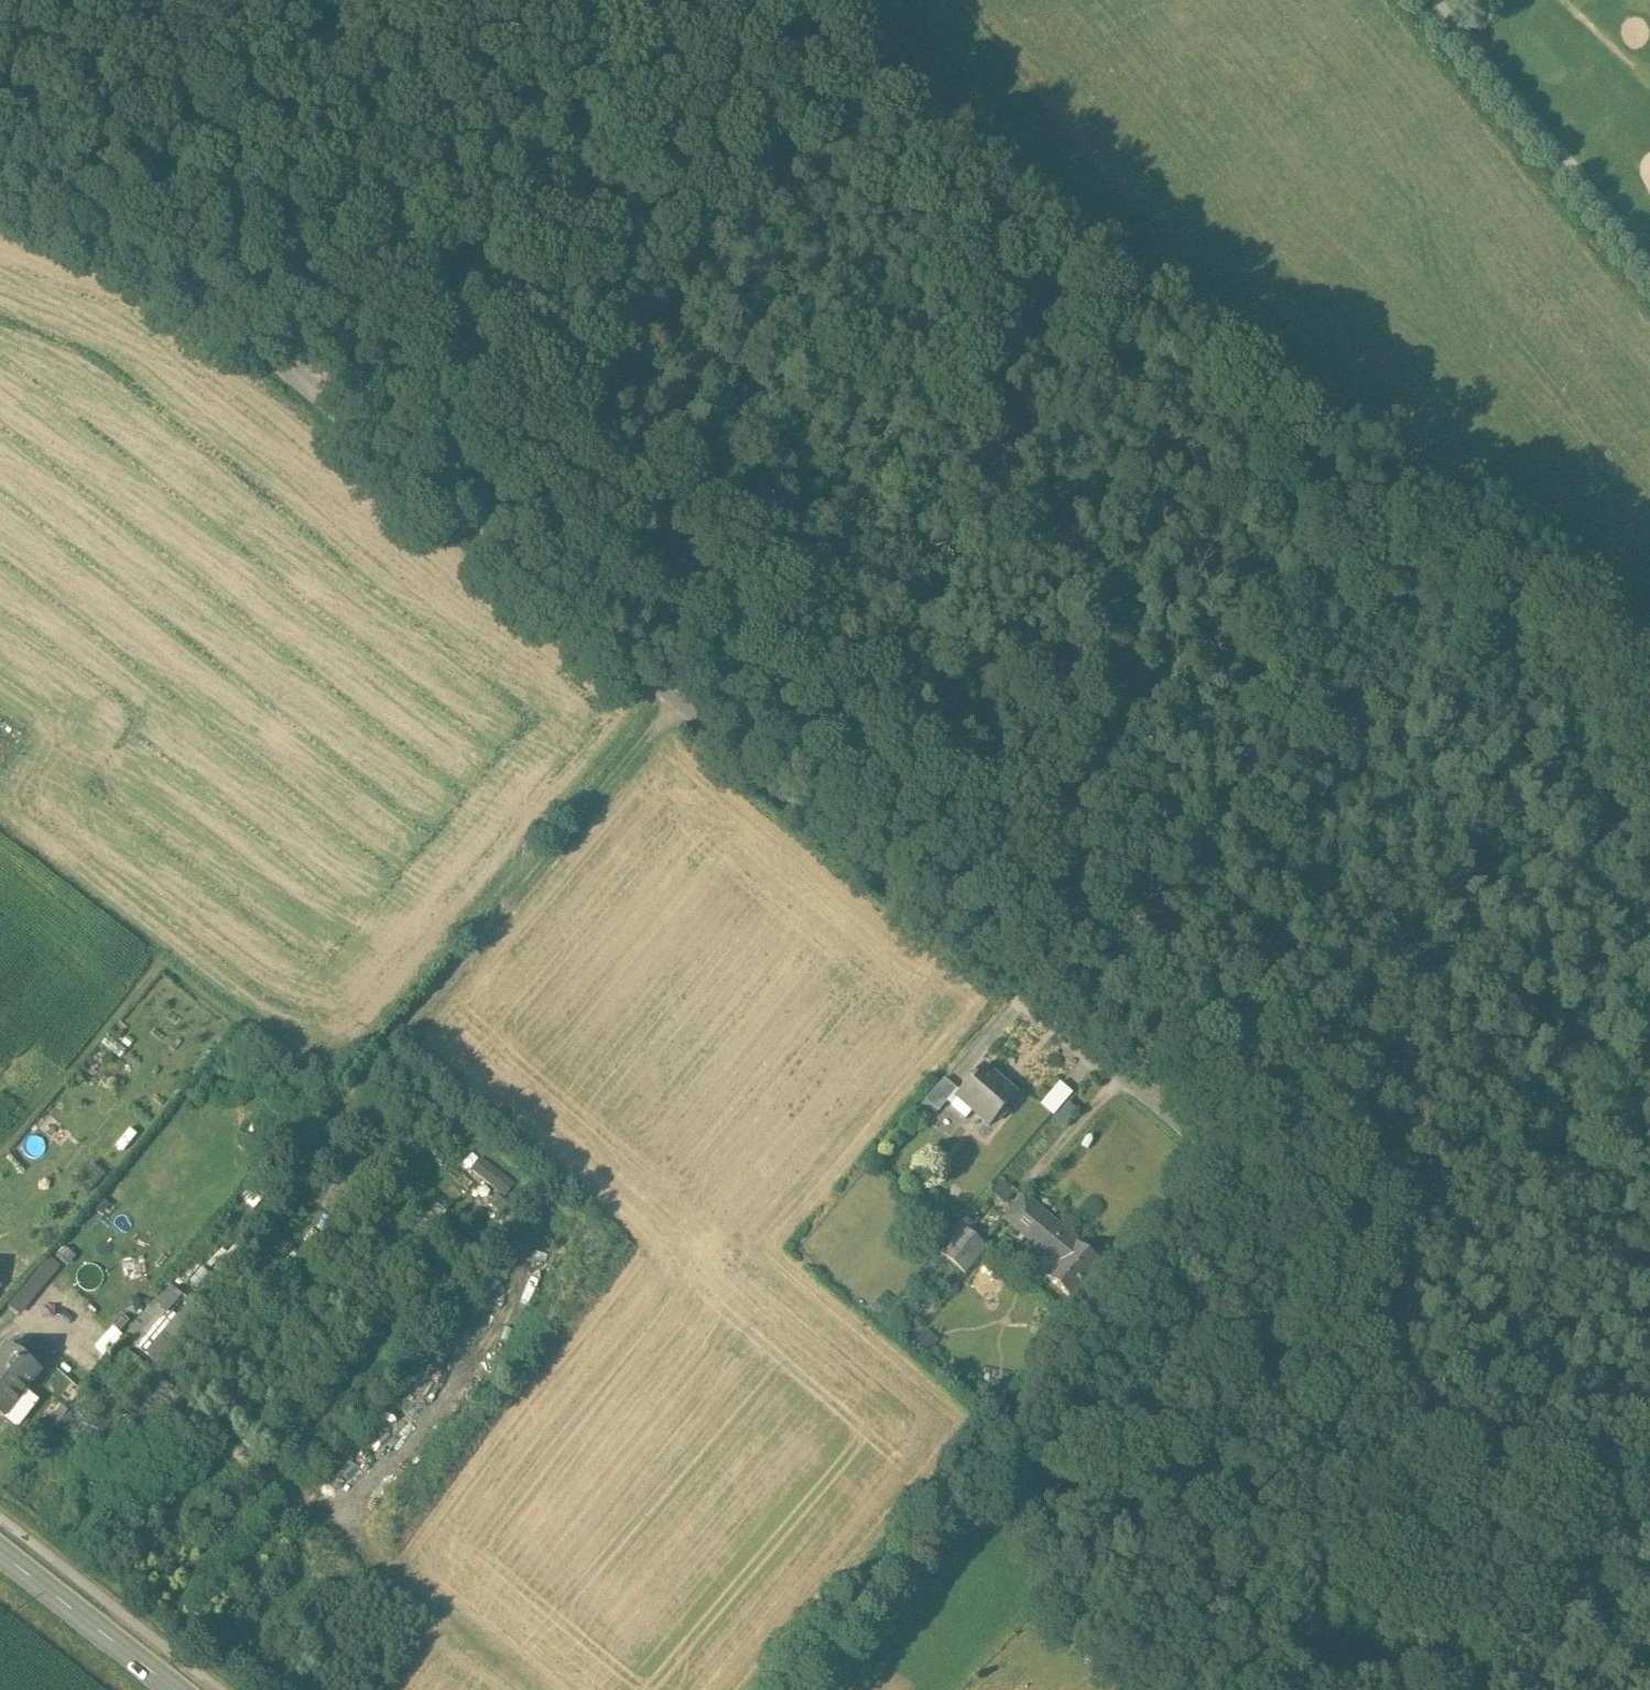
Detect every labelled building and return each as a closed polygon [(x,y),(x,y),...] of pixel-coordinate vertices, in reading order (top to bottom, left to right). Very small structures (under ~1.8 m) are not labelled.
[(1001,1084),(984,1070),(985,1069),(984,1068),(970,1084),(971,1085),(958,1100),(959,1101),(961,1099),(973,1110),(971,1112),(973,1113),(974,1112),(990,1126),(989,1127),(990,1128),(1018,1096),(1016,1095),(1013,1097),(1000,1085),(1001,1084)] [(944,1079),(925,1101),(939,1113),(958,1092),(944,1079)] [(1060,1084),(1040,1107),(1053,1117),(1072,1095),(1060,1084)] [(939,1113),(925,1101),(916,1112),(930,1125),(939,1113)] [(507,1193),(515,1178),(472,1154),(463,1169),(507,1193)] [(1065,1163),(1052,1177),(1063,1186),(1075,1172),(1065,1163)] [(1000,1179),(991,1191),(1005,1202),(1014,1190),(1000,1179)] [(1063,1230),(1024,1198),(1005,1220),(1044,1252),(1062,1231),(1063,1230)] [(964,1229),(942,1256),(966,1276),(988,1249),(964,1229)] [(1076,1243),(1062,1231),(1044,1252),(1032,1267),(1072,1300),(1102,1264),(1076,1242),(1076,1243)] [(149,1354),(185,1295),(161,1281),(125,1340),(149,1354)] [(117,1311),(109,1324),(121,1331),(129,1318),(117,1311)] [(912,1341),(927,1354),(939,1339),(924,1327),(912,1341)] [(0,1355),(0,1417),(6,1421),(43,1373),(7,1346),(0,1355)]
